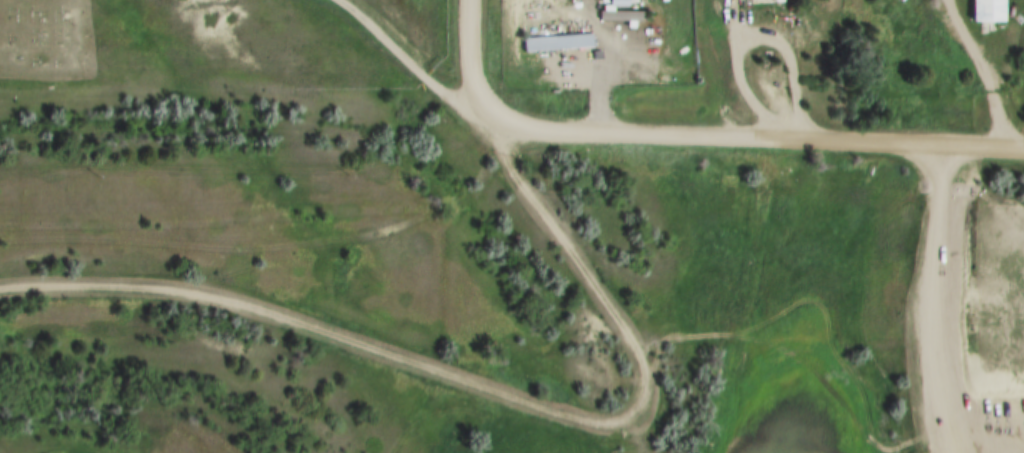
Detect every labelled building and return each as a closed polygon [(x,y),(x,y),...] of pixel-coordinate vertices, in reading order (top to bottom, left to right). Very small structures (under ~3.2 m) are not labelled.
[(974,23),(974,0),(1007,0),(1007,23),(974,23)] [(605,6),(616,6),(616,12),(648,12),(648,22),(639,22),(639,28),(629,28),(629,22),(602,22),(602,12),(605,12),(605,6)] [(527,39),(594,35),(595,49),(528,53),(527,39)]
